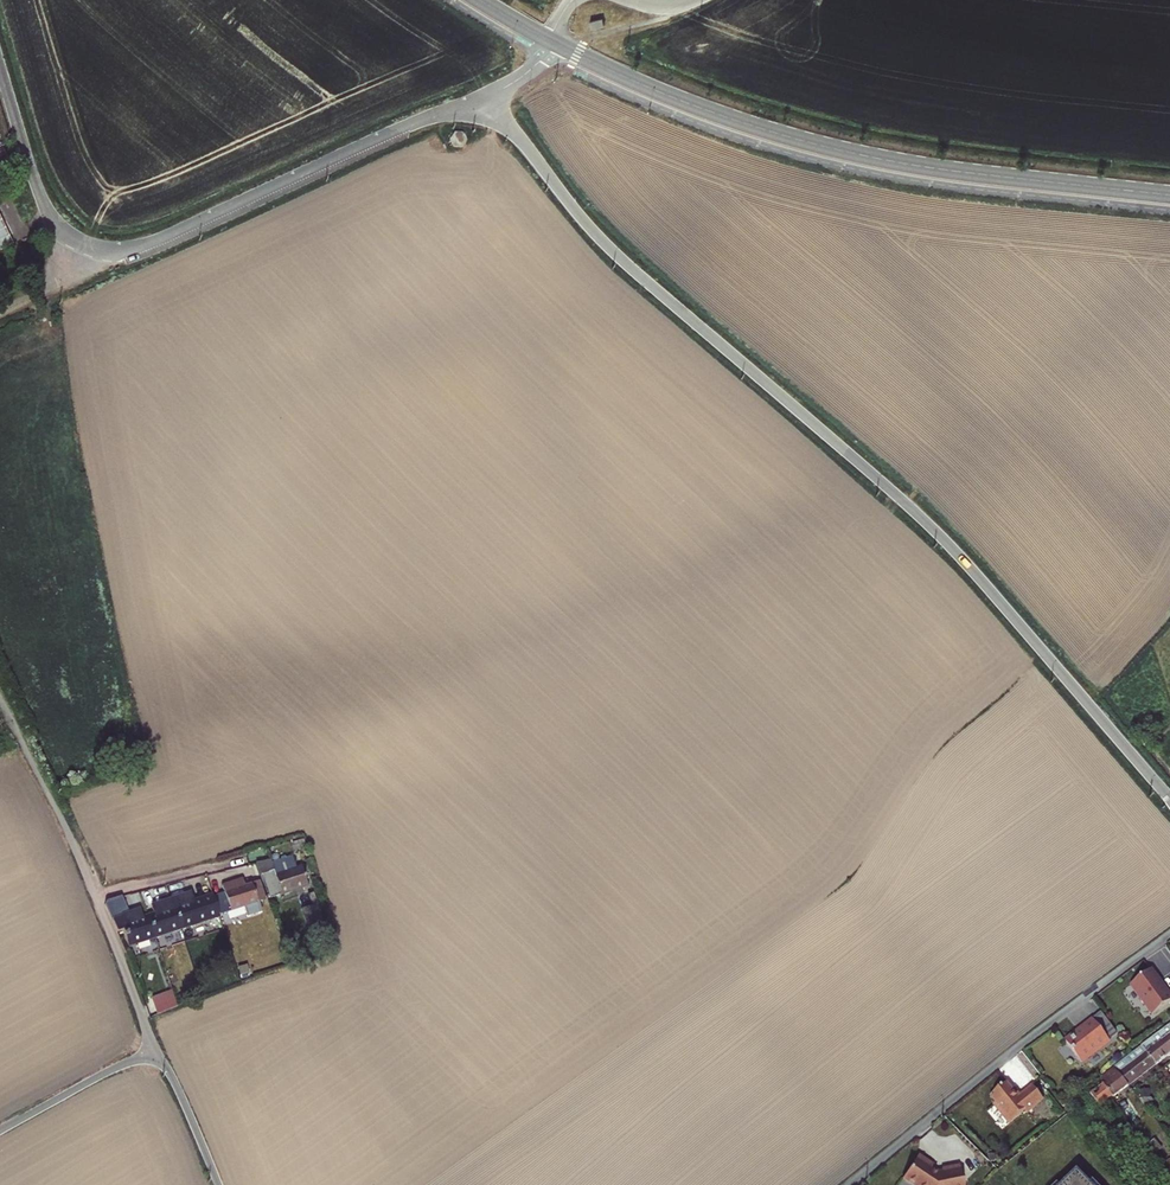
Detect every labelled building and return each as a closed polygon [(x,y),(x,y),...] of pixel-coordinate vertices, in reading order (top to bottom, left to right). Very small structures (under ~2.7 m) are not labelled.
[(449,140),(450,142),(448,143),(449,144),(451,143),(451,144),(452,145),(450,146),(450,147),(452,146),(453,148),(462,149),(465,145),(467,141),(465,137),(463,133),(459,133),(454,133),(449,140)] [(13,244),(0,215),(0,250),(13,244)] [(272,871),(262,875),(270,898),(306,886),(301,867),(297,868),(295,861),(272,868),(272,871)] [(223,892),(214,895),(220,914),(265,900),(259,881),(244,885),(242,878),(221,885),(223,892)] [(212,896),(208,883),(201,885),(205,898),(212,896)] [(192,895),(172,902),(180,928),(220,914),(214,895),(212,896),(205,898),(194,902),(192,895)] [(128,945),(154,936),(147,917),(142,919),(140,912),(126,917),(119,900),(112,903),(121,919),(128,945)] [(154,936),(180,928),(172,902),(159,906),(151,908),(153,915),(147,917),(154,936)] [(309,925),(321,922),(316,903),(304,907),(309,925)] [(1131,985),(1144,1002),(1142,1003),(1152,1015),(1169,1001),(1169,993),(1167,989),(1165,990),(1150,970),(1131,985)] [(174,988),(152,997),(158,1013),(181,1004),(174,988)] [(1102,1012),(1093,1019),(1110,1041),(1119,1034),(1102,1012)] [(1085,1028),(1071,1038),(1086,1058),(1110,1041),(1093,1019),(1083,1026),(1085,1028)] [(1155,1064),(1169,1053),(1169,1026),(1169,1025),(1142,1046),(1155,1064)] [(1142,1046),(1116,1067),(1129,1084),(1155,1064),(1142,1046)] [(1100,1079),(1113,1096),(1129,1084),(1116,1067),(1100,1079)] [(1100,1079),(1086,1089),(1099,1106),(1113,1096),(1100,1079)] [(1000,1087),(1020,1114),(1025,1110),(1027,1112),(1044,1098),(1033,1085),(1019,1096),(1007,1081),(1000,1087)] [(1009,1123),(1020,1114),(1000,1087),(991,1095),(996,1101),(993,1104),(1009,1123)] [(1150,1090),(1141,1090),(1142,1099),(1150,1098),(1150,1090)] [(917,1154),(902,1177),(914,1184),(964,1184),(961,1164),(943,1168),(936,1173),(930,1168),(933,1164),(917,1154)] [(1063,1184),(1088,1184),(1076,1173),(1063,1184)]
